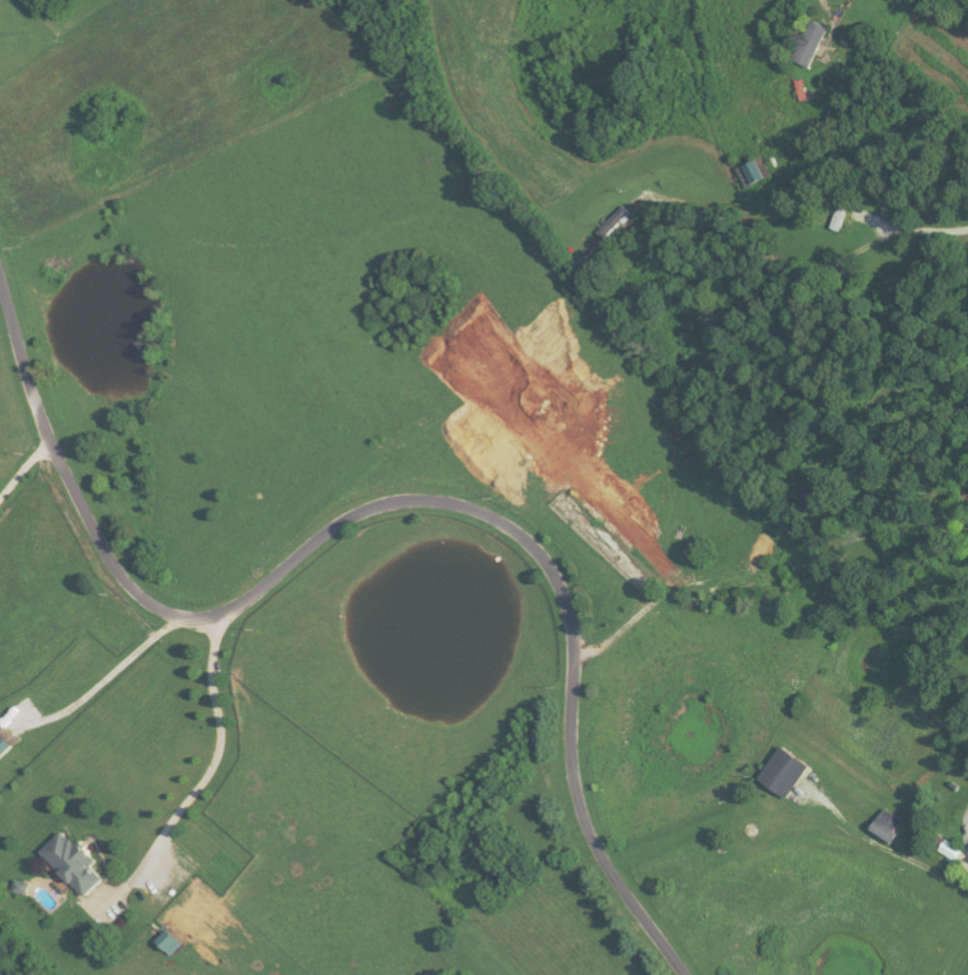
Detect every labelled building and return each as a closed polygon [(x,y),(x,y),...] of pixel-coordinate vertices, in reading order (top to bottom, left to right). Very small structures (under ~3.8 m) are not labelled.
[(813,68),(832,28),(815,20),(806,40),(805,40),(796,60),(813,68)] [(749,188),(769,179),(760,160),(741,170),(749,188)] [(612,236),(632,217),(625,209),(605,228),(612,236)] [(15,748),(0,732),(0,762),(15,748)] [(814,768),(785,747),(762,780),(790,800),(814,768)] [(896,845),(901,837),(897,835),(906,821),(889,810),(875,832),(896,845)] [(88,898),(107,880),(95,868),(101,862),(84,845),(81,847),(66,832),(44,854),(88,898)] [(966,850),(950,841),(943,852),(959,861),(966,850)] [(158,943),(173,957),(185,945),(170,931),(158,943)]
